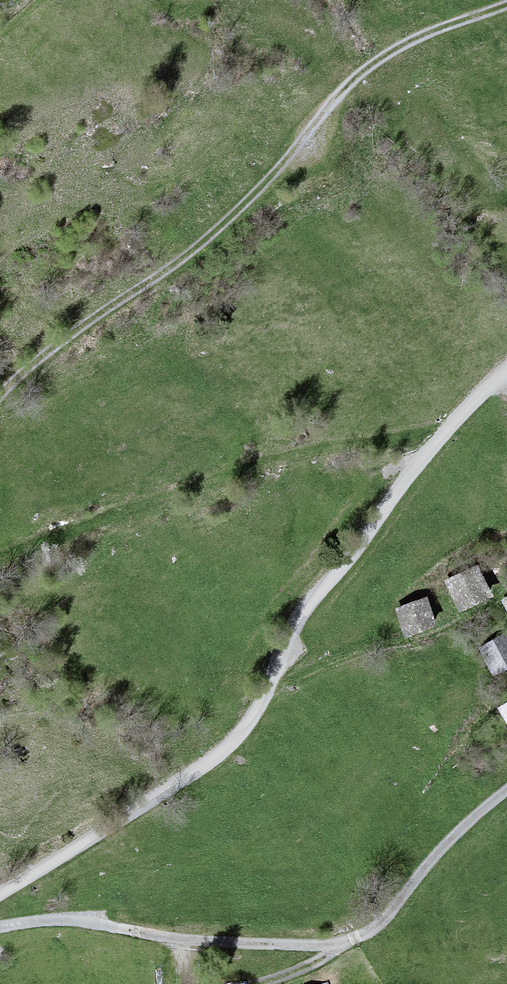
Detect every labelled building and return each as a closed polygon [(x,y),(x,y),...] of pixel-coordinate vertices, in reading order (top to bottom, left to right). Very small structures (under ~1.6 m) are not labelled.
[(490,594),(477,568),(448,582),(462,609),(490,594)] [(434,626),(425,601),(398,610),(407,635),(434,626)] [(506,635),(482,649),(495,672),(506,665),(506,636),(506,635)]
